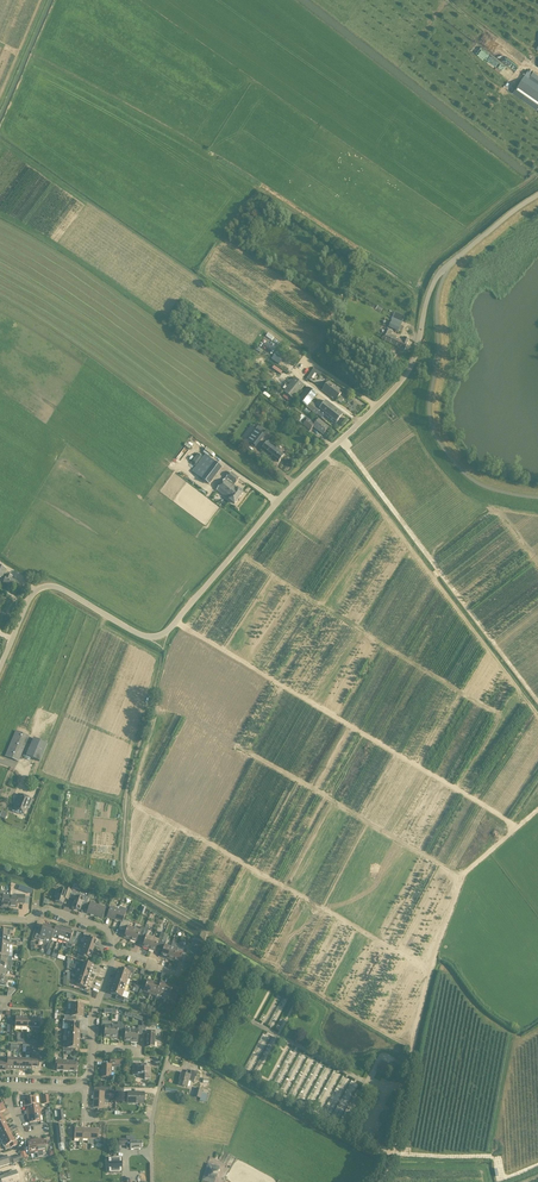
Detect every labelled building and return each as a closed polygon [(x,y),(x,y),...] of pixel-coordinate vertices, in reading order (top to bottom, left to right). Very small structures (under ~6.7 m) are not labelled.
[(480,48),(475,54),(499,70),(503,64),(480,48)] [(533,70),(528,77),(537,84),(537,74),(533,70)] [(521,79),(512,92),(536,109),(537,106),(537,90),(521,79)] [(396,312),(388,328),(398,332),(405,317),(396,312)] [(402,340),(400,339),(399,340),(396,339),(397,337),(391,334),(392,331),(391,330),(387,328),(382,339),(404,350),(409,339),(403,337),(402,340)] [(359,338),(356,343),(362,347),(365,342),(359,338)] [(277,362),(280,356),(274,353),(271,360),(277,362)] [(295,378),(284,392),(293,400),(304,386),(295,378)] [(348,406),(351,402),(348,401),(351,397),(337,387),(330,397),(344,407),(346,405),(348,406)] [(336,424),(343,414),(326,401),(319,411),(311,404),(317,395),(308,388),(298,401),(307,408),(308,408),(316,415),(319,411),(336,424)] [(313,427),(323,435),(329,428),(319,419),(315,425),(305,418),(300,424),(303,426),(310,431),(313,427)] [(244,436),(247,438),(245,439),(256,448),(265,436),(252,426),(244,436)] [(200,454),(205,447),(190,436),(185,443),(200,454)] [(284,455),(275,448),(276,447),(269,441),(261,451),(269,457),(270,456),(278,463),(284,455)] [(202,452),(213,458),(215,454),(205,449),(202,452)] [(209,485),(222,468),(205,455),(192,472),(209,485)] [(240,479),(231,472),(226,478),(235,485),(240,479)] [(243,493),(225,479),(217,491),(235,504),(243,493)] [(4,575),(6,570),(0,567),(0,579),(4,580),(3,583),(13,587),(15,581),(11,579),(12,577),(6,575),(6,576),(4,575)] [(29,737),(15,731),(5,756),(19,762),(29,737)] [(40,762),(47,744),(33,738),(25,756),(40,762)] [(13,805),(14,806),(12,811),(23,816),(27,808),(30,809),(33,800),(18,794),(13,805)] [(57,889),(54,896),(57,897),(55,901),(63,904),(65,899),(68,900),(71,891),(67,890),(65,889),(64,892),(59,890),(57,889)] [(72,893),(70,898),(74,900),(72,908),(80,911),(81,906),(85,907),(87,898),(88,898),(84,896),(76,894),(76,895),(72,893)] [(9,907),(10,896),(3,896),(3,894),(0,894),(0,902),(2,903),(2,907),(9,907)] [(17,903),(24,904),(25,895),(16,894),(16,897),(10,896),(9,907),(16,908),(17,903)] [(86,913),(94,916),(98,905),(90,903),(91,900),(87,898),(85,907),(88,908),(86,913)] [(94,916),(102,918),(106,908),(98,905),(94,916)] [(110,907),(106,917),(114,920),(118,910),(118,908),(115,907),(114,908),(110,907)] [(118,910),(114,920),(121,922),(119,929),(122,930),(123,929),(125,922),(123,921),(126,912),(125,912),(126,909),(119,907),(118,908),(118,910)] [(125,922),(123,929),(126,930),(123,938),(130,940),(134,928),(128,926),(129,923),(125,922)] [(44,942),(45,938),(49,927),(43,925),(42,929),(38,928),(36,935),(35,939),(44,942)] [(10,937),(10,931),(13,932),(14,928),(3,927),(3,931),(0,930),(0,937),(10,937)] [(51,940),(52,938),(55,929),(49,927),(45,938),(51,940)] [(55,927),(55,929),(52,938),(57,940),(61,929),(55,927)] [(134,928),(130,940),(136,942),(138,936),(142,937),(144,931),(145,928),(141,927),(140,930),(134,928)] [(57,940),(63,942),(67,931),(61,929),(57,940)] [(72,937),(73,933),(67,931),(63,942),(67,943),(65,947),(71,949),(73,943),(75,938),(72,937)] [(142,947),(148,949),(152,938),(146,935),(147,933),(144,931),(142,937),(141,940),(144,941),(142,947)] [(84,943),(94,947),(96,941),(94,940),(95,939),(84,935),(83,939),(85,939),(84,943)] [(152,938),(148,949),(154,952),(157,945),(160,946),(162,940),(163,938),(159,936),(158,940),(152,938)] [(20,943),(16,942),(17,941),(10,940),(10,937),(0,937),(0,943),(12,944),(16,944),(16,945),(19,946),(20,943)] [(161,957),(167,959),(171,947),(165,945),(165,943),(166,942),(165,942),(162,940),(160,946),(159,949),(163,950),(160,957),(161,957)] [(84,943),(81,950),(92,954),(94,947),(84,943)] [(178,946),(177,949),(173,961),(179,963),(182,956),(185,957),(188,949),(178,946)] [(167,959),(173,961),(177,949),(171,947),(167,959)] [(9,949),(0,949),(0,955),(1,955),(0,959),(8,960),(8,957),(8,956),(9,949)] [(90,959),(90,957),(92,954),(81,950),(80,953),(78,952),(77,956),(88,960),(88,958),(90,959)] [(82,968),(92,971),(94,966),(84,962),(82,968)] [(118,969),(116,975),(128,979),(130,973),(133,974),(134,970),(133,970),(134,968),(129,967),(129,968),(126,968),(125,971),(118,969)] [(82,968),(80,974),(90,977),(92,971),(82,968)] [(80,974),(78,979),(88,983),(90,977),(80,974)] [(128,979),(116,975),(114,981),(126,985),(128,979)] [(0,976),(0,986),(5,987),(7,983),(9,977),(5,977),(0,976)] [(86,989),(88,983),(78,979),(76,985),(86,989)] [(144,992),(150,994),(154,982),(147,980),(145,987),(142,985),(139,994),(143,995),(144,992)] [(114,981),(112,987),(124,991),(126,985),(114,981)] [(161,981),(160,984),(157,993),(163,995),(167,983),(161,981)] [(157,993),(160,984),(154,982),(150,994),(156,996),(157,993)] [(178,995),(171,993),(173,986),(167,983),(163,995),(162,999),(175,1003),(178,995)] [(124,991),(112,987),(110,993),(116,996),(115,999),(123,1002),(125,998),(122,997),(124,991)] [(71,1004),(71,1010),(83,1011),(84,1004),(76,1004),(77,1000),(68,1000),(68,1004),(71,1004)] [(76,1020),(76,1017),(83,1017),(83,1011),(71,1010),(70,1016),(64,1016),(64,1020),(73,1020),(76,1020)] [(34,1017),(34,1028),(39,1028),(39,1026),(43,1027),(43,1018),(34,1017)] [(67,1024),(67,1030),(80,1030),(80,1024),(73,1024),(73,1020),(64,1020),(64,1024),(67,1024)] [(117,1031),(121,1031),(121,1026),(122,1023),(117,1022),(117,1026),(111,1025),(111,1038),(117,1038),(117,1031)] [(124,1042),(131,1042),(131,1029),(125,1029),(125,1026),(121,1026),(121,1031),(121,1035),(125,1035),(124,1042)] [(142,1035),(142,1034),(142,1027),(138,1026),(138,1030),(131,1029),(131,1042),(137,1042),(138,1035),(142,1035)] [(146,1047),(154,1048),(155,1034),(146,1033),(146,1047)] [(79,1042),(66,1042),(66,1048),(63,1048),(63,1052),(72,1052),(72,1048),(79,1049),(79,1042)] [(31,1056),(31,1060),(32,1060),(31,1068),(37,1068),(37,1066),(39,1066),(40,1059),(40,1055),(36,1055),(36,1057),(31,1056)] [(102,1066),(102,1077),(110,1077),(110,1074),(110,1066),(114,1066),(114,1065),(119,1066),(119,1064),(124,1064),(124,1058),(120,1058),(110,1058),(109,1066),(102,1066)] [(73,1061),(69,1061),(69,1072),(75,1072),(75,1070),(77,1070),(77,1063),(77,1060),(73,1059),(73,1061)] [(389,1065),(381,1061),(377,1070),(384,1074),(389,1065)] [(146,1064),(133,1064),(133,1075),(144,1076),(144,1079),(150,1080),(150,1068),(146,1068),(146,1064)] [(181,1078),(180,1085),(187,1087),(189,1081),(194,1082),(196,1077),(197,1077),(198,1072),(191,1070),(190,1075),(182,1073),(180,1078),(181,1078)] [(203,1090),(196,1088),(194,1097),(201,1099),(202,1093),(203,1090)] [(94,1092),(93,1100),(108,1101),(108,1098),(104,1098),(104,1092),(94,1092)] [(122,1097),(122,1103),(127,1103),(144,1104),(144,1093),(131,1093),(127,1093),(127,1097),(122,1097)] [(36,1105),(35,1097),(24,1098),(25,1103),(23,1103),(24,1107),(27,1106),(36,1105)] [(93,1100),(93,1108),(104,1109),(104,1103),(108,1104),(108,1101),(93,1100)] [(27,1111),(27,1114),(40,1113),(39,1105),(36,1105),(27,1106),(28,1111),(27,1111)] [(29,1118),(29,1123),(40,1121),(40,1113),(27,1114),(27,1118),(29,1118)] [(9,1131),(6,1125),(0,1128),(0,1135),(9,1131)] [(56,1126),(58,1144),(59,1149),(61,1150),(63,1150),(65,1148),(64,1144),(62,1125),(56,1126)] [(79,1139),(79,1143),(82,1143),(82,1139),(83,1128),(74,1128),(74,1139),(79,1139)] [(87,1144),(90,1144),(91,1129),(83,1128),(82,1139),(88,1139),(87,1144)] [(9,1132),(13,1131),(12,1129),(9,1131),(0,1135),(0,1139),(1,1141),(11,1136),(9,1132)] [(99,1129),(91,1129),(90,1144),(93,1144),(93,1140),(99,1140),(99,1129)] [(13,1138),(11,1136),(1,1141),(5,1150),(10,1148),(17,1145),(14,1138),(13,1138)] [(127,1139),(119,1139),(119,1146),(127,1146),(127,1149),(142,1149),(141,1142),(135,1142),(135,1140),(135,1136),(127,1137),(127,1139)] [(35,1139),(32,1140),(30,1140),(30,1142),(27,1142),(29,1153),(37,1152),(35,1139)] [(41,1139),(35,1139),(37,1152),(38,1157),(43,1156),(43,1151),(45,1151),(44,1140),(41,1140),(41,1139)] [(20,1155),(12,1158),(14,1164),(22,1161),(20,1155)] [(7,1156),(0,1158),(0,1167),(9,1164),(7,1156)] [(112,1172),(122,1172),(122,1159),(108,1159),(107,1172),(112,1172)] [(208,1164),(203,1181),(206,1181),(215,1181),(219,1168),(208,1164)] [(13,1181),(10,1172),(2,1175),(1,1173),(0,1173),(0,1181),(12,1181),(13,1181)]
